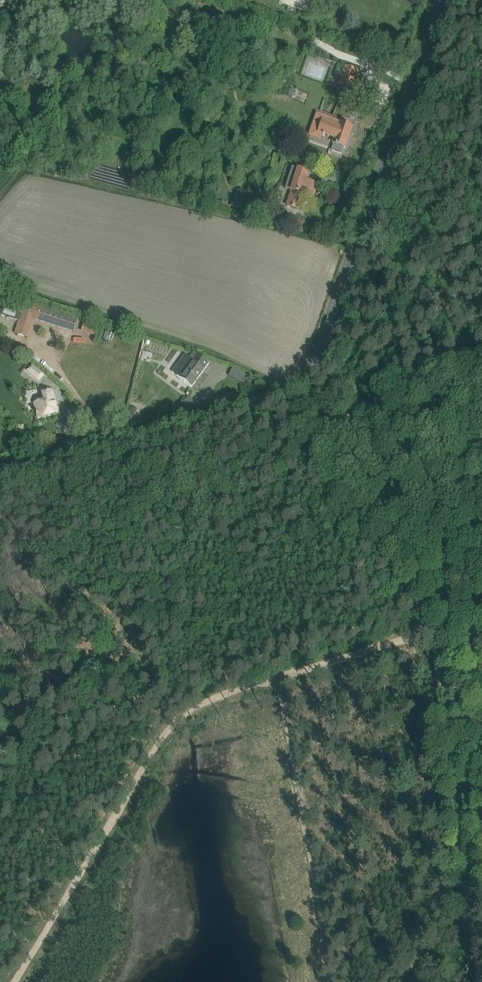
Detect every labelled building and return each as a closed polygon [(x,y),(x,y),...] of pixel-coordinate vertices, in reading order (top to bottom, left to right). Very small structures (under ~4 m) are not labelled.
[(346,66),(339,85),(350,90),(357,71),(346,66)] [(353,127),(340,122),(338,127),(330,123),(322,121),(317,133),(334,139),(332,144),(336,145),(338,146),(338,145),(345,148),(350,134),(353,135),(356,128),(353,127)] [(313,197),(317,184),(306,180),(308,172),(298,169),(298,170),(293,168),(287,188),(291,189),(291,190),(292,190),(287,206),(298,209),(303,194),(313,197)] [(74,332),(78,320),(7,297),(1,315),(19,321),(15,333),(28,338),(34,319),(74,332)] [(50,347),(60,354),(63,350),(52,343),(50,347)] [(191,387),(209,363),(194,352),(190,358),(185,354),(177,364),(182,368),(177,376),(191,387)] [(28,371),(39,380),(43,375),(32,365),(28,371)] [(35,405),(37,413),(36,413),(37,415),(38,415),(39,419),(58,413),(52,390),(43,392),(46,401),(35,405)] [(196,404),(188,397),(183,402),(191,409),(196,404)]
